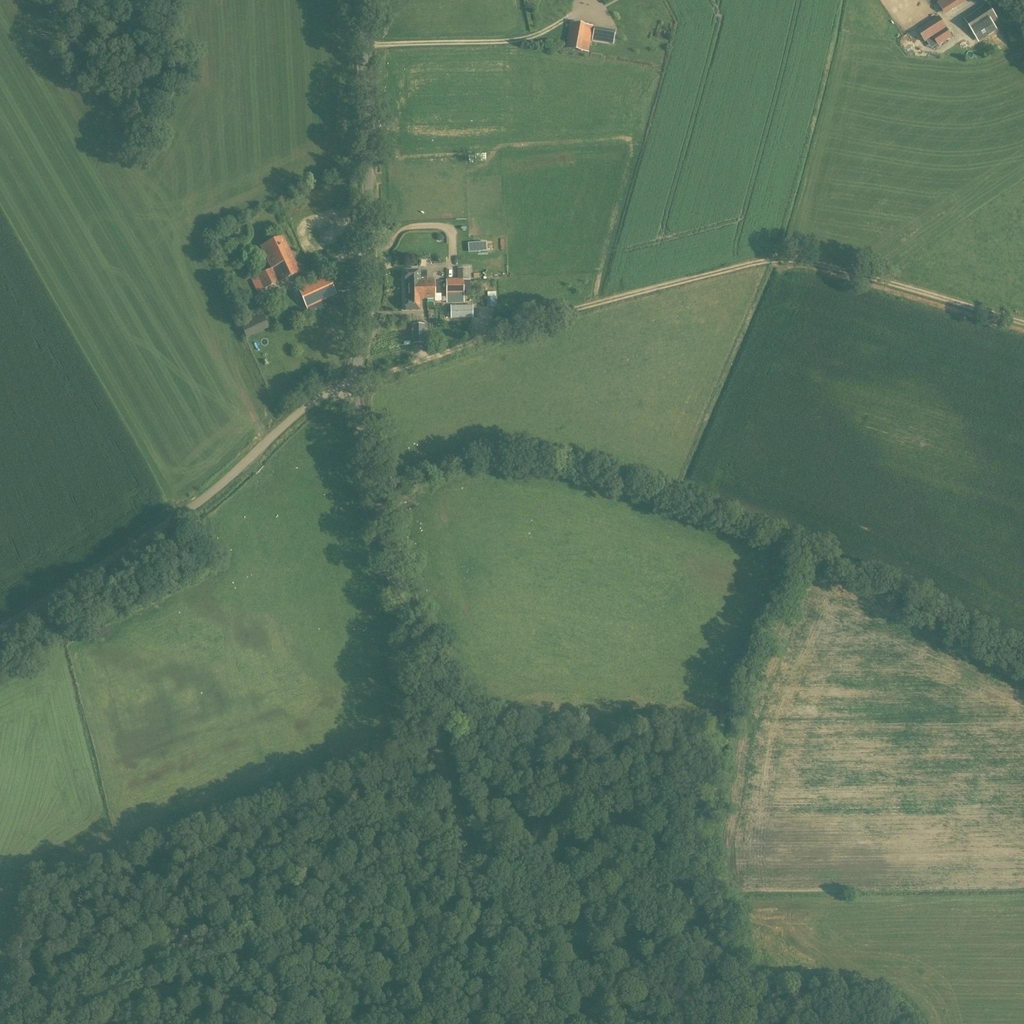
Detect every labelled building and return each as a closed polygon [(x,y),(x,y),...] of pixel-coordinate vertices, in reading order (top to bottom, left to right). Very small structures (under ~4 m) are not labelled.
[(949,15),(970,0),(943,0),(940,2),(949,15)] [(986,33),(984,29),(986,27),(997,20),(987,5),(964,20),(974,35),(976,39),(986,33)] [(918,31),(926,43),(933,38),(939,46),(952,38),(939,17),(918,31)] [(589,26),(569,23),(565,49),(588,53),(592,27),(589,27),(589,26)] [(594,27),(592,40),(611,43),(613,30),(594,27)] [(249,276),(257,292),(299,273),(283,237),(261,247),(271,270),(258,275),(257,272),(249,276)] [(490,251),(490,241),(471,242),(471,252),(490,251)] [(446,268),(446,277),(472,277),(471,260),(458,260),(458,268),(446,268)] [(407,282),(407,291),(419,291),(419,293),(423,293),(423,281),(419,281),(419,271),(404,271),(404,282),(407,282)] [(306,309),(311,319),(341,305),(336,296),(328,276),(297,289),(306,309)] [(434,281),(423,281),(423,293),(425,293),(425,297),(426,297),(426,299),(435,299),(435,302),(441,301),(440,295),(440,281),(434,281)] [(337,283),(337,292),(349,291),(350,283),(337,283)] [(419,291),(407,291),(408,300),(404,300),(405,311),(420,310),(420,300),(426,299),(426,297),(425,297),(425,293),(423,293),(419,293),(419,291)] [(497,297),(487,298),(487,308),(497,307),(497,297)] [(451,307),(451,318),(472,318),(472,307),(451,307)] [(260,311),(239,321),(247,339),(269,329),(260,311)] [(412,325),(412,344),(424,344),(424,325),(412,325)]
